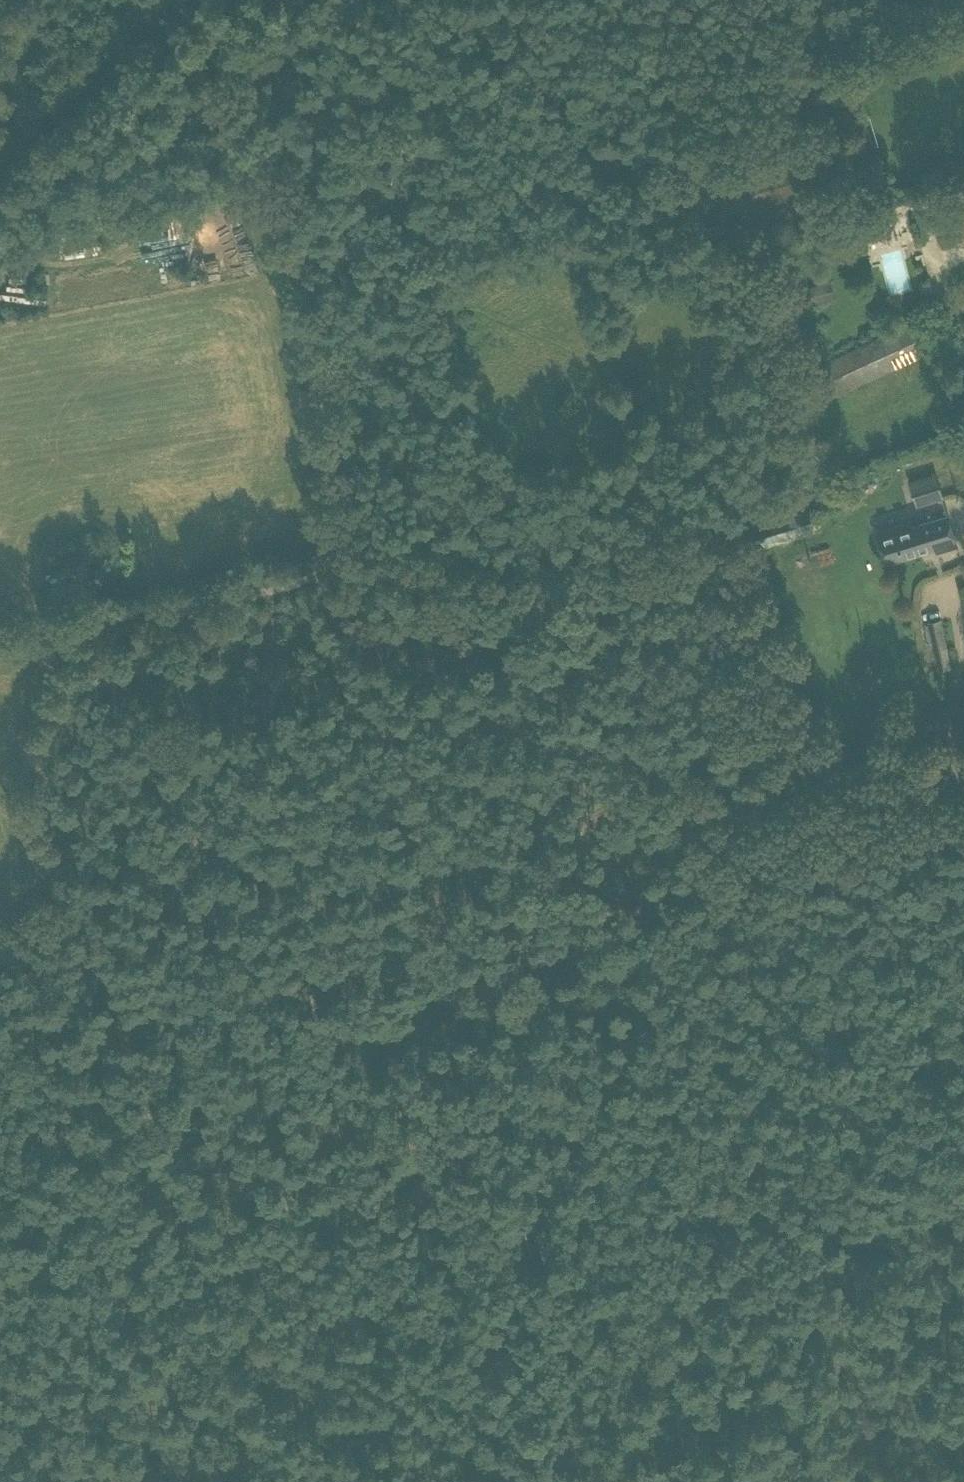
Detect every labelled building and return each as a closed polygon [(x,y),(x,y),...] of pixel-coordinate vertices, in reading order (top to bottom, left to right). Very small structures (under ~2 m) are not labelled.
[(792,376),(807,408),(932,350),(918,318),(792,376)] [(909,481),(916,505),(943,497),(936,473),(909,481)] [(879,537),(886,561),(934,546),(936,551),(957,545),(948,515),(879,537)] [(928,621),(939,669),(952,666),(941,618),(928,621)]
